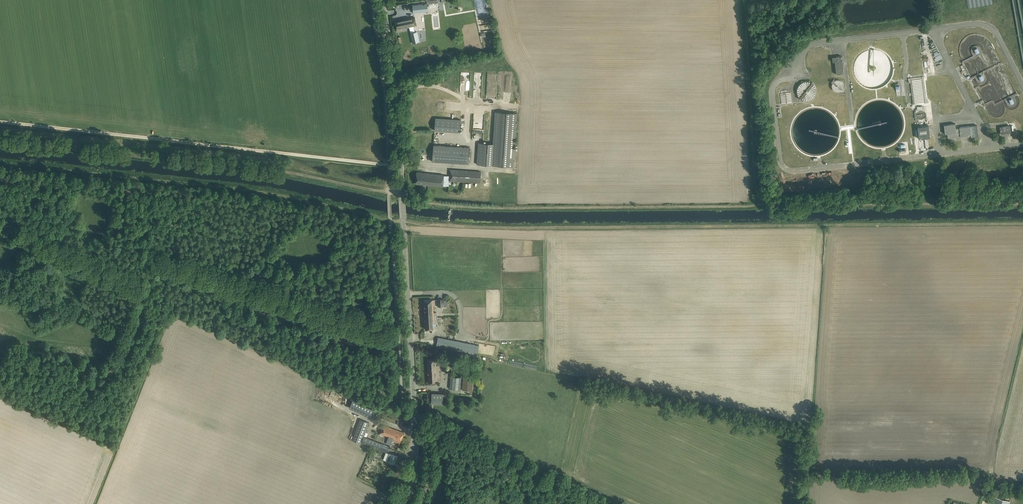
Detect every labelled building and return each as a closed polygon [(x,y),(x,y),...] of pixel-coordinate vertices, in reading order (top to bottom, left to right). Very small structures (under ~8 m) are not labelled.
[(413,4),(413,13),(414,13),(423,12),(423,4),(413,5),(413,4)] [(400,20),(395,21),(397,31),(402,30),(403,30),(403,29),(409,27),(413,42),(412,43),(420,41),(419,41),(417,32),(415,32),(414,26),(416,25),(414,17),(400,20)] [(487,18),(479,19),(480,28),(488,28),(487,18)] [(841,55),(832,57),(833,62),(834,61),(836,74),(844,73),(841,55)] [(486,98),(496,99),(497,75),(487,75),(487,83),(495,83),(495,87),(489,87),(488,91),(489,91),(489,93),(486,93),(486,98)] [(913,104),(924,103),(922,87),(925,87),(924,76),(911,78),(913,104)] [(834,85),(834,90),(843,91),(843,81),(832,81),(832,85),(834,85)] [(918,106),(919,114),(916,114),(916,120),(925,120),(925,106),(918,106)] [(477,164),(491,165),(514,166),(517,113),(495,111),(493,143),(478,143),(477,164)] [(459,132),(460,119),(434,118),(433,131),(459,132)] [(978,136),(977,125),(959,127),(959,128),(956,128),(955,123),(944,125),(945,134),(948,133),(948,135),(947,135),(948,140),(961,138),(961,136),(971,135),(971,137),(978,136)] [(928,125),(918,126),(919,139),(930,137),(928,125)] [(1010,126),(999,127),(1000,134),(1011,132),(1010,126)] [(481,140),(482,135),(475,135),(475,132),(473,132),(472,140),(481,140)] [(450,162),(451,146),(434,145),(433,161),(450,162)] [(450,162),(469,164),(470,148),(451,146),(450,162)] [(480,183),(481,172),(450,169),(449,181),(480,183)] [(443,186),(444,175),(417,172),(416,183),(443,186)] [(434,312),(433,300),(424,300),(425,329),(437,328),(436,312),(434,312)] [(439,337),(437,345),(453,348),(454,340),(439,337)] [(436,366),(436,359),(427,360),(429,382),(440,382),(439,366),(436,366)] [(461,377),(451,376),(451,389),(460,390),(461,377)] [(474,379),(464,377),(463,390),(468,390),(467,394),(472,395),(474,379)] [(443,403),(443,394),(432,393),(432,403),(443,403)] [(349,407),(349,408),(375,420),(379,412),(353,400),(349,407)] [(360,419),(352,440),(360,444),(369,422),(360,419)] [(383,425),(380,434),(389,437),(387,440),(386,443),(390,445),(392,440),(400,443),(404,433),(383,425)] [(361,443),(361,444),(379,451),(380,450),(382,443),(364,436),(361,443)] [(382,443),(380,450),(387,453),(389,446),(382,443)] [(389,453),(386,461),(390,462),(395,464),(397,456),(393,455),(389,453)]
